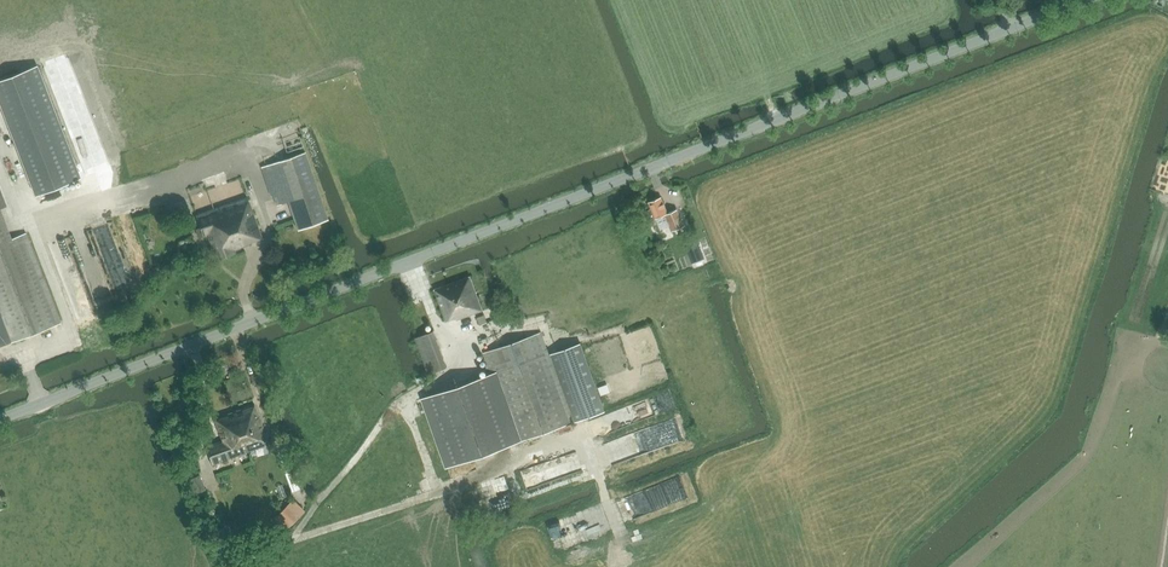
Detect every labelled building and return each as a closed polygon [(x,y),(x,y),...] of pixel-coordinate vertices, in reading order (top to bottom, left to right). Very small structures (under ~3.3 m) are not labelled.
[(12,134),(35,195),(62,185),(81,178),(37,65),(0,79),(0,103),(12,134)] [(329,219),(305,151),(261,166),(271,196),(274,195),(277,205),(288,201),(298,231),(329,219)] [(200,227),(196,229),(198,238),(207,234),(210,243),(214,242),(219,257),(235,252),(235,249),(250,244),(250,242),(263,238),(248,196),(196,215),(200,227)] [(647,212),(646,214),(648,219),(650,220),(654,220),(656,220),(658,225),(668,221),(670,226),(672,230),(684,226),(677,209),(668,213),(661,197),(649,202),(652,208),(650,209),(647,212)] [(12,238),(0,208),(0,243),(12,238)] [(0,243),(0,346),(61,323),(26,232),(12,238),(0,243)] [(698,243),(686,247),(692,263),(704,258),(698,243)] [(456,320),(483,310),(470,276),(434,289),(445,320),(448,319),(448,320),(456,318),(456,320)] [(432,330),(416,336),(430,373),(446,367),(432,330)] [(574,423),(542,332),(483,352),(491,373),(515,442),(574,423)] [(581,342),(551,353),(575,422),(605,411),(581,342)] [(423,396),(434,427),(437,435),(447,466),(515,442),(491,373),(423,396)] [(269,444),(254,404),(215,420),(221,440),(206,446),(213,464),(242,454),(269,444)] [(604,437),(611,456),(642,444),(636,426),(604,437)] [(645,439),(664,440),(665,428),(646,427),(645,439)] [(579,446),(524,460),(527,475),(570,465),(567,454),(580,451),(579,446)] [(683,470),(617,491),(624,511),(689,489),(683,470)] [(528,487),(540,486),(539,478),(527,480),(528,487)] [(290,503),(276,518),(286,528),(301,513),(290,503)]
